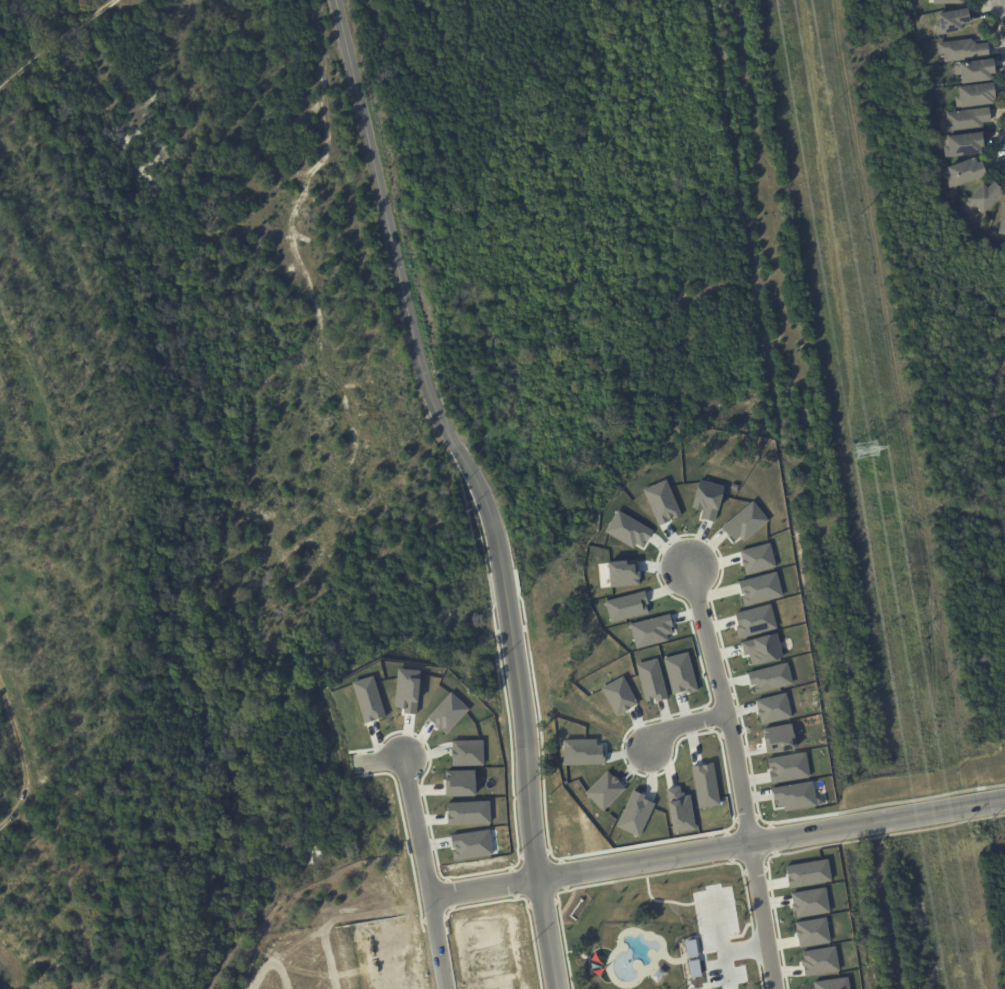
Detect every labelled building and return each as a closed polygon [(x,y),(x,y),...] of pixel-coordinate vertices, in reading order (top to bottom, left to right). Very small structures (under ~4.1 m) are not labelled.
[(966,11),(968,22),(962,23),(963,27),(960,28),(960,30),(936,35),(934,24),(938,23),(936,14),(965,8),(966,11)] [(971,41),(971,42),(973,41),(975,44),(987,43),(988,57),(944,63),(943,54),(938,54),(937,43),(970,39),(971,41)] [(991,61),(993,73),(992,73),(992,78),(989,79),(960,83),(959,74),(955,75),(954,64),(957,63),(957,62),(991,58),(991,61)] [(992,85),(993,97),(992,97),(992,99),(990,100),(990,103),(956,108),(954,97),(958,97),(957,87),(991,82),(992,85)] [(989,110),(991,122),(982,123),(983,129),(943,134),(942,122),(947,121),(946,113),(989,107),(989,110)] [(983,134),(984,145),(982,145),(982,149),(979,149),(979,153),(944,157),(943,147),(946,146),(945,136),(980,132),(981,134),(983,134)] [(975,163),(980,161),(985,175),(949,188),(945,178),(949,177),(945,167),(973,157),(975,163)] [(994,184),(1002,191),(982,214),(975,208),(972,211),(964,203),(967,200),(967,199),(981,184),(986,188),(992,181),(994,184)] [(1002,205),(1004,205),(1004,236),(996,234),(1002,205)] [(644,489),(667,479),(683,515),(660,525),(644,489)] [(701,480),(726,487),(716,522),(703,519),(705,511),(694,508),(701,480)] [(728,536),(730,535),(734,540),(738,536),(742,541),(768,520),(752,500),(720,526),(728,536)] [(620,510),(654,531),(644,548),(638,544),(634,549),(607,532),(620,510)] [(741,550),(771,542),(777,567),(748,575),(741,550)] [(611,562),(639,559),(641,584),(613,587),(611,562)] [(739,580),(777,571),(784,596),(745,606),(739,580)] [(607,601),(646,590),(650,604),(648,605),(650,612),(613,622),(607,601)] [(736,613),(772,604),(779,629),(739,639),(736,627),(739,626),(736,613)] [(631,624),(670,614),(675,632),(668,634),(669,640),(637,648),(631,624)] [(742,642),(778,632),(785,657),(753,666),(750,654),(745,655),(742,642)] [(665,657),(690,651),(700,691),(689,693),(688,690),(674,694),(665,657)] [(638,664),(660,659),(669,698),(657,701),(657,699),(647,701),(638,664)] [(749,673),(788,662),(794,684),(757,694),(755,685),(752,685),(749,673)] [(400,669),(423,671),(419,714),(402,713),(403,707),(397,707),(400,669)] [(602,687),(625,675),(640,703),(617,715),(602,687)] [(354,682),(377,676),(389,717),(366,724),(354,682)] [(452,692),(471,709),(447,734),(429,717),(452,692)] [(757,700),(787,693),(793,717),(762,724),(757,700)] [(763,729),(794,724),(798,748),(768,754),(763,729)] [(563,740),(563,765),(604,763),(603,751),(601,751),(601,745),(595,745),(595,739),(563,740)] [(452,741),(483,740),(484,765),(453,766),(452,741)] [(768,758),(807,752),(811,776),(772,783),(768,758)] [(692,765),(714,762),(720,805),(699,808),(692,765)] [(446,771),(477,770),(478,796),(447,796),(446,771)] [(607,770),(626,788),(604,810),(585,792),(607,770)] [(771,787),(812,781),(816,805),(784,810),(783,805),(777,806),(776,801),(773,801),(771,787)] [(667,789),(680,787),(681,793),(684,792),(685,796),(690,795),(696,830),(674,833),(667,789)] [(637,836),(615,826),(632,790),(643,795),(642,798),(653,803),(637,836)] [(447,803),(490,801),(492,823),(449,826),(447,803)] [(450,834),(490,829),(494,855),(453,861),(450,834)] [(788,866),(830,859),(833,881),(791,888),(788,866)] [(792,892),(827,887),(832,912),(796,918),(792,892)] [(796,922),(828,917),(832,943),(800,948),(796,922)] [(686,940),(697,938),(700,956),(689,958),(686,940)] [(803,951),(837,946),(841,971),(807,976),(803,951)] [(690,960),(700,958),(703,976),(692,978),(690,960)] [(850,975),(852,988),(812,988),(811,987),(815,987),(814,981),(850,975)]
